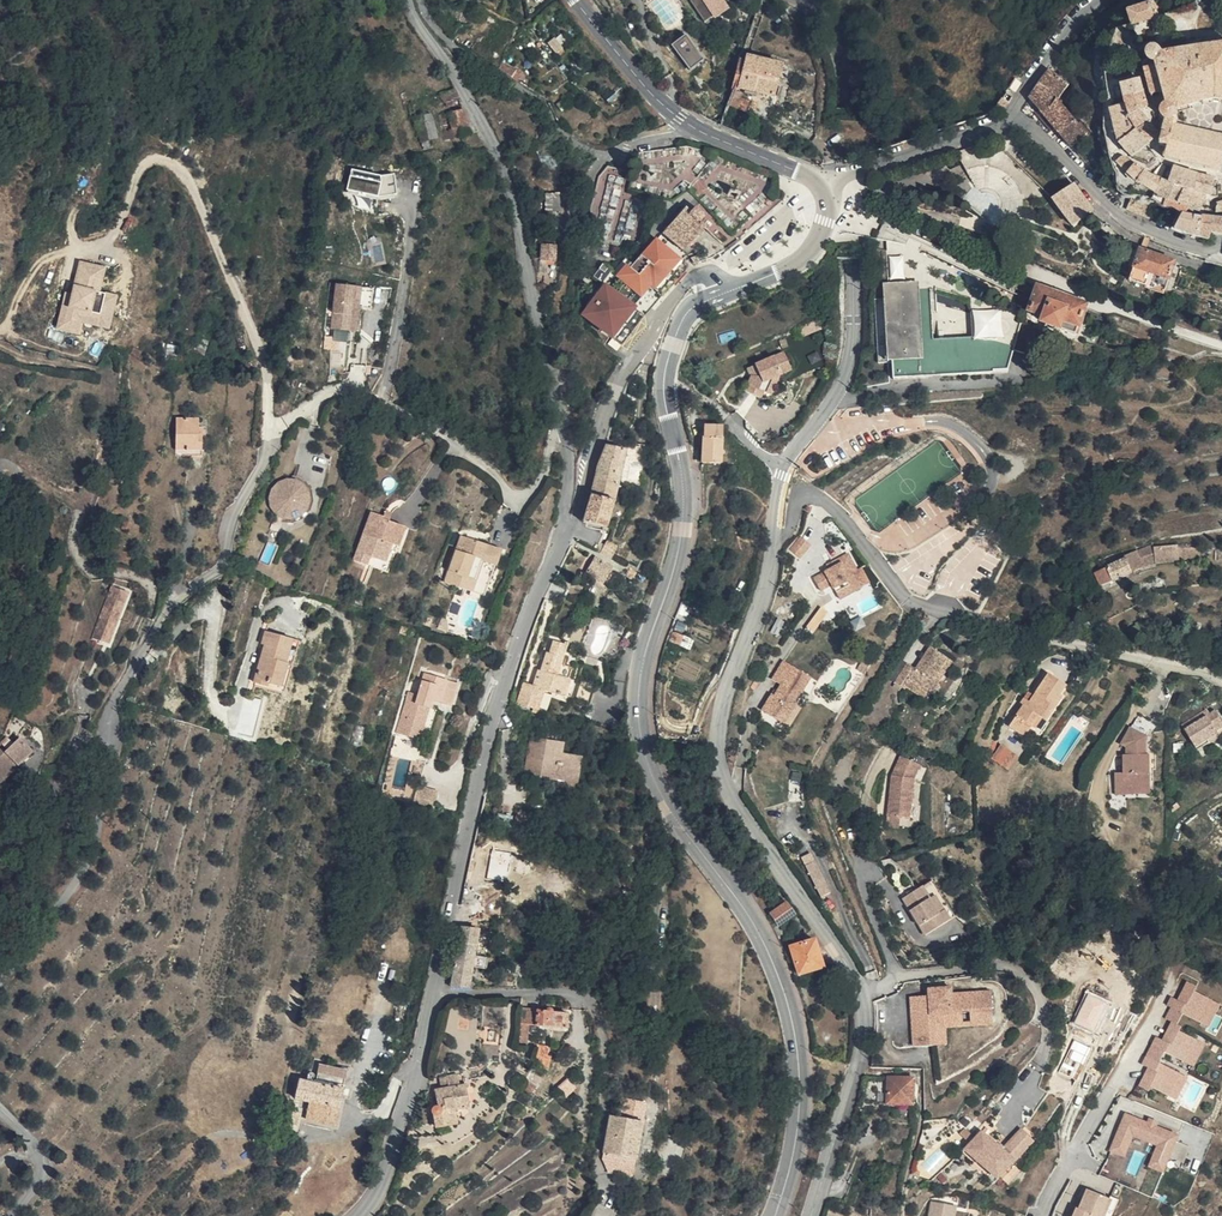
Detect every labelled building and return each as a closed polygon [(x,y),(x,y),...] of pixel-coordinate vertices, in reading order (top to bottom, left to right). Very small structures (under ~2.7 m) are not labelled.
[(706,20),(720,11),(713,0),(694,0),(706,20)] [(720,11),(726,8),(721,0),(713,0),(720,11)] [(1156,18),(1151,4),(1125,12),(1129,27),(1156,18)] [(705,58),(687,33),(673,43),(691,67),(705,58)] [(1172,108),(1179,107),(1185,105),(1203,100),(1212,98),(1214,98),(1215,98),(1221,101),(1221,45),(1219,46),(1205,47),(1193,49),(1176,50),(1160,52),(1158,50),(1156,49),(1153,48),(1150,48),(1147,50),(1145,52),(1145,55),(1146,58),(1147,60),(1143,64),(1157,106),(1157,110),(1158,114),(1159,115),(1161,117),(1162,118),(1163,118),(1166,118),(1167,117),(1169,117),(1171,115),(1172,113),(1172,110),(1172,108)] [(785,63),(747,54),(745,60),(741,60),(739,70),(734,89),(738,90),(778,99),(785,63)] [(1070,91),(1050,76),(1030,104),(1044,121),(1072,153),(1087,139),(1060,105),(1070,91)] [(1120,88),(1124,101),(1126,101),(1144,95),(1139,80),(1120,88)] [(743,95),(737,94),(732,110),(748,114),(751,101),(742,99),(743,95)] [(1148,109),(1144,95),(1126,101),(1124,101),(1126,107),(1130,119),(1140,114),(1148,109)] [(1000,104),(995,111),(1000,114),(1002,115),(1006,108),(1000,104)] [(1110,111),(1120,146),(1136,136),(1130,119),(1126,107),(1117,110),(1110,111)] [(996,120),(1000,114),(995,111),(991,117),(996,120)] [(1140,114),(1130,119),(1136,136),(1148,124),(1140,114)] [(1167,117),(1166,118),(1164,127),(1166,127),(1160,146),(1164,148),(1162,158),(1216,170),(1221,138),(1221,135),(1172,125),(1172,118),(1167,117)] [(1148,124),(1136,136),(1146,144),(1157,135),(1148,124)] [(467,151),(459,128),(445,133),(452,156),(467,151)] [(452,156),(445,133),(435,136),(443,159),(452,156)] [(1136,136),(1120,146),(1119,147),(1131,161),(1146,144),(1136,136)] [(1158,154),(1146,144),(1131,161),(1149,164),(1158,154)] [(695,145),(640,149),(641,162),(696,158),(695,145)] [(1118,167),(1127,176),(1133,167),(1122,159),(1120,160),(1118,167)] [(1133,167),(1127,176),(1136,185),(1142,173),(1133,167)] [(1176,184),(1180,170),(1170,167),(1164,181),(1164,182),(1176,186),(1176,184)] [(1176,184),(1176,186),(1191,190),(1192,185),(1194,173),(1180,170),(1176,184)] [(620,205),(625,175),(600,171),(590,234),(631,241),(637,208),(620,205)] [(1136,185),(1145,191),(1149,183),(1150,179),(1148,177),(1142,173),(1136,185)] [(1194,173),(1192,185),(1209,188),(1210,183),(1211,177),(1194,173)] [(394,183),(352,178),(345,206),(383,214),(394,183)] [(1159,191),(1164,182),(1157,180),(1153,179),(1150,179),(1149,183),(1145,191),(1156,197),(1159,191)] [(1159,191),(1156,197),(1152,204),(1155,206),(1164,211),(1166,211),(1174,191),(1176,186),(1164,182),(1159,191)] [(1191,190),(1190,195),(1201,196),(1215,197),(1216,184),(1210,183),(1209,188),(1192,185),(1191,190)] [(1075,186),(1074,185),(1053,201),(1059,209),(1072,227),(1075,229),(1095,213),(1075,186)] [(1182,214),(1184,210),(1190,195),(1191,190),(1176,186),(1174,191),(1166,211),(1174,212),(1181,217),(1182,214)] [(561,207),(558,191),(547,193),(549,209),(561,207)] [(1201,196),(1190,195),(1184,210),(1196,213),(1201,196)] [(1141,201),(1130,198),(1127,208),(1151,217),(1155,206),(1152,204),(1141,201)] [(1215,203),(1213,211),(1221,211),(1221,201),(1215,203)] [(660,244),(680,261),(681,262),(702,237),(693,228),(699,222),(693,217),(691,219),(687,215),(684,220),(682,218),(660,244)] [(1173,229),(1195,237),(1199,218),(1181,217),(1173,229)] [(1199,218),(1195,237),(1204,240),(1209,231),(1221,234),(1221,220),(1199,218)] [(1027,301),(916,239),(917,270),(883,273),(885,298),(915,294),(921,374),(891,375),(892,394),(1005,386),(1027,301)] [(598,275),(589,288),(597,294),(575,323),(617,357),(640,328),(658,309),(659,310),(684,279),(677,273),(653,250),(629,276),(622,270),(609,284),(598,275)] [(1218,251),(1205,255),(1204,258),(1221,263),(1221,253),(1218,251)] [(553,255),(544,254),(543,259),(537,259),(536,275),(551,277),(553,255)] [(1178,269),(1144,255),(1133,287),(1168,299),(1180,270),(1178,269)] [(64,304),(58,329),(83,334),(86,322),(111,328),(119,294),(101,290),(107,266),(81,260),(70,306),(64,304)] [(375,287),(338,282),(333,327),(359,330),(361,305),(373,306),(375,287)] [(885,298),(879,298),(881,313),(884,358),(884,376),(891,375),(921,374),(915,294),(885,298)] [(1084,319),(1036,301),(1035,304),(1028,326),(1042,332),(1040,337),(1073,349),(1084,319)] [(881,313),(872,314),(875,358),(884,358),(881,313)] [(788,381),(780,364),(751,377),(755,386),(753,391),(748,389),(742,404),(758,410),(760,404),(763,397),(768,398),(770,389),(776,386),(788,381)] [(755,386),(751,377),(744,380),(748,389),(753,391),(755,386)] [(769,407),(776,386),(770,389),(768,398),(763,397),(760,404),(769,407)] [(189,449),(201,449),(201,434),(201,419),(179,418),(178,446),(189,446),(189,449)] [(724,426),(703,424),(700,460),(720,463),(724,426)] [(609,443),(604,452),(626,458),(628,449),(609,443)] [(600,465),(622,471),(626,458),(604,452),(603,454),(600,465)] [(626,482),(638,485),(638,484),(635,457),(633,456),(626,482)] [(638,484),(638,485),(639,486),(646,460),(635,457),(638,484)] [(600,465),(597,476),(620,482),(622,471),(600,465)] [(617,493),(620,482),(597,476),(594,487),(617,493)] [(304,482),(301,486),(306,490),(310,488),(304,482)] [(283,487),(279,491),(276,496),(275,502),(276,507),(278,512),(284,517),(290,519),(299,518),(305,515),(308,511),(310,506),(310,500),(309,495),(306,490),(301,486),(296,484),(289,485),(283,487)] [(615,502),(617,493),(594,487),(592,496),(615,502)] [(608,529),(615,502),(592,496),(588,512),(583,523),(608,529)] [(394,511),(387,508),(384,515),(392,518),(394,511)] [(384,515),(373,511),(356,560),(368,564),(372,554),(387,559),(393,542),(400,545),(406,526),(391,521),(392,518),(384,515)] [(284,517),(280,529),(286,531),(290,519),(284,517)] [(490,543),(462,534),(447,579),(475,588),(486,557),(490,543)] [(802,535),(791,547),(802,556),(813,544),(802,535)] [(400,545),(393,542),(387,559),(372,554),(368,564),(390,572),(400,545)] [(504,547),(490,543),(486,557),(499,561),(504,547)] [(861,573),(850,552),(827,563),(831,570),(813,577),(821,592),(832,587),(840,602),(863,588),(856,576),(861,573)] [(1187,553),(1160,559),(1163,573),(1190,569),(1187,553)] [(1159,554),(1133,563),(1134,567),(1140,581),(1163,573),(1160,559),(1159,554)] [(1134,567),(1109,577),(1114,591),(1140,581),(1134,567)] [(612,582),(593,572),(585,586),(605,596),(612,582)] [(1114,591),(1109,577),(1097,581),(1103,596),(1114,591)] [(105,612),(121,618),(124,608),(120,606),(126,589),(114,585),(105,612)] [(131,591),(126,589),(120,606),(124,608),(131,591)] [(827,612),(821,607),(807,629),(814,632),(827,612)] [(121,618),(105,612),(96,638),(107,642),(113,626),(117,627),(121,618)] [(117,627),(113,626),(107,642),(111,644),(117,627)] [(295,638),(269,631),(256,680),(281,687),(295,638)] [(954,661),(933,647),(919,667),(910,660),(896,681),(906,688),(908,685),(918,692),(924,684),(934,691),(941,680),(954,661)] [(566,657),(553,653),(548,667),(546,666),(540,683),(538,682),(531,700),(562,711),(568,694),(566,694),(570,681),(560,677),(566,657)] [(815,676),(785,658),(778,670),(789,677),(780,693),(775,690),(764,709),(785,722),(797,702),(799,703),(815,676)] [(1070,682),(1052,671),(1033,699),(1028,695),(1025,701),(1027,702),(1012,725),(1027,735),(1043,712),(1051,717),(1066,695),(1063,692),(1070,682)] [(459,686),(423,677),(417,700),(407,698),(396,738),(417,743),(426,712),(433,714),(435,705),(453,709),(459,686)] [(941,680),(934,691),(939,694),(946,684),(941,680)] [(928,699),(934,691),(924,684),(918,692),(928,699)] [(595,700),(581,695),(574,715),(587,720),(595,700)] [(799,703),(797,702),(785,722),(794,728),(806,707),(799,703)] [(1209,708),(1182,724),(1193,743),(1208,735),(1210,738),(1221,732),(1218,728),(1221,726),(1221,708),(1212,713),(1209,708)] [(433,714),(426,712),(417,743),(424,745),(433,714)] [(1149,736),(1132,725),(1120,743),(1129,749),(1130,755),(1128,755),(1128,773),(1117,773),(1117,794),(1141,793),(1141,790),(1150,790),(1149,736)] [(1218,728),(1221,732),(1210,738),(1208,735),(1193,743),(1198,751),(1221,737),(1221,726),(1218,728)] [(22,734),(6,749),(0,755),(0,781),(35,748),(22,734)] [(565,740),(535,736),(529,772),(565,778),(564,785),(576,786),(581,755),(563,752),(565,740)] [(993,757),(1010,768),(1020,753),(1002,743),(993,757)] [(901,755),(893,774),(889,816),(902,817),(912,818),(916,777),(922,763),(901,755)] [(448,797),(426,791),(421,808),(443,814),(448,797)] [(901,827),(902,817),(889,816),(888,826),(901,827)] [(832,890),(818,861),(809,865),(823,894),(832,890)] [(931,879),(903,896),(926,934),(954,917),(931,879)] [(485,912),(484,892),(474,893),(475,912),(485,912)] [(786,917),(782,911),(767,922),(771,928),(778,937),(793,927),(786,917)] [(490,929),(464,924),(452,984),(471,986),(487,986),(488,981),(473,977),(476,965),(491,968),(493,956),(488,955),(490,929)] [(825,966),(816,937),(792,944),(801,973),(825,966)] [(678,940),(670,939),(669,947),(677,948),(678,940)] [(1181,989),(1171,984),(1165,999),(1168,1001),(1167,1005),(1163,1003),(1156,1000),(1153,1009),(1158,1011),(1169,1016),(1187,1024),(1197,1001),(1179,993),(1181,989)] [(994,1009),(993,990),(953,993),(953,986),(931,988),(931,994),(926,994),(910,995),(913,1046),(933,1045),(931,1013),(994,1009)] [(1099,1020),(1108,1002),(1091,994),(1078,1021),(1098,1031),(1102,1022),(1099,1020)] [(1205,1004),(1197,1001),(1187,1024),(1196,1027),(1205,1004)] [(570,1010),(525,1006),(521,1041),(529,1042),(530,1021),(569,1023),(570,1010)] [(994,1009),(931,1013),(933,1045),(946,1044),(945,1026),(995,1023),(994,1009)] [(1169,1016),(1158,1011),(1153,1023),(1159,1025),(1164,1028),(1169,1016)] [(1145,1041),(1141,1050),(1154,1055),(1176,1065),(1185,1042),(1167,1034),(1169,1030),(1164,1028),(1159,1025),(1153,1040),(1156,1042),(1155,1046),(1151,1044),(1145,1041)] [(1185,1042),(1176,1065),(1184,1068),(1194,1045),(1185,1042)] [(550,1049),(539,1047),(536,1062),(547,1065),(550,1049)] [(1154,1055),(1141,1050),(1136,1062),(1149,1068),(1154,1055)] [(310,1077),(317,1078),(320,1061),(314,1059),(310,1077)] [(1139,1074),(1131,1092),(1141,1096),(1143,1092),(1161,1100),(1170,1077),(1149,1068),(1136,1062),(1132,1071),(1139,1074)] [(320,1077),(347,1083),(349,1073),(322,1067),(320,1077)] [(441,1076),(442,1082),(465,1078),(463,1071),(441,1076)] [(298,1097),(312,1100),(308,1119),(337,1126),(347,1083),(320,1077),(318,1082),(302,1078),(298,1097)] [(565,1097),(578,1085),(570,1077),(558,1090),(565,1097)] [(1170,1077),(1161,1100),(1169,1103),(1179,1080),(1170,1077)] [(470,1105),(465,1078),(442,1082),(442,1085),(437,1086),(439,1103),(435,1104),(433,1107),(433,1110),(433,1112),(435,1114),(437,1126),(458,1121),(456,1108),(470,1105)] [(649,1101),(623,1096),(619,1117),(612,1116),(604,1158),(610,1169),(635,1174),(649,1101)] [(906,1100),(882,1096),(878,1122),(902,1126),(906,1100)] [(1119,1121),(1103,1160),(1117,1166),(1125,1145),(1150,1155),(1143,1172),(1157,1178),(1172,1143),(1150,1134),(1142,1130),(1119,1121)] [(1006,1151),(982,1130),(965,1149),(1000,1180),(1003,1177),(1019,1159),(1037,1139),(1026,1129),(1006,1151)] [(963,1139),(957,1133),(953,1137),(958,1143),(963,1139)] [(1025,1164),(1019,1159),(1003,1177),(1009,1182),(1025,1164)] [(1143,1172),(1141,1176),(1155,1182),(1157,1178),(1143,1172)] [(1107,1206),(1105,1205),(1083,1196),(1083,1197),(1079,1205),(1075,1215),(1073,1214),(1072,1215),(1102,1215),(1107,1206)] [(580,1215),(590,1215),(597,1201),(590,1197),(580,1215)] [(602,1203),(594,1215),(615,1215),(617,1213),(602,1203)] [(1105,1205),(1107,1206),(1102,1215),(1110,1215),(1114,1207),(1106,1203),(1105,1205)]
